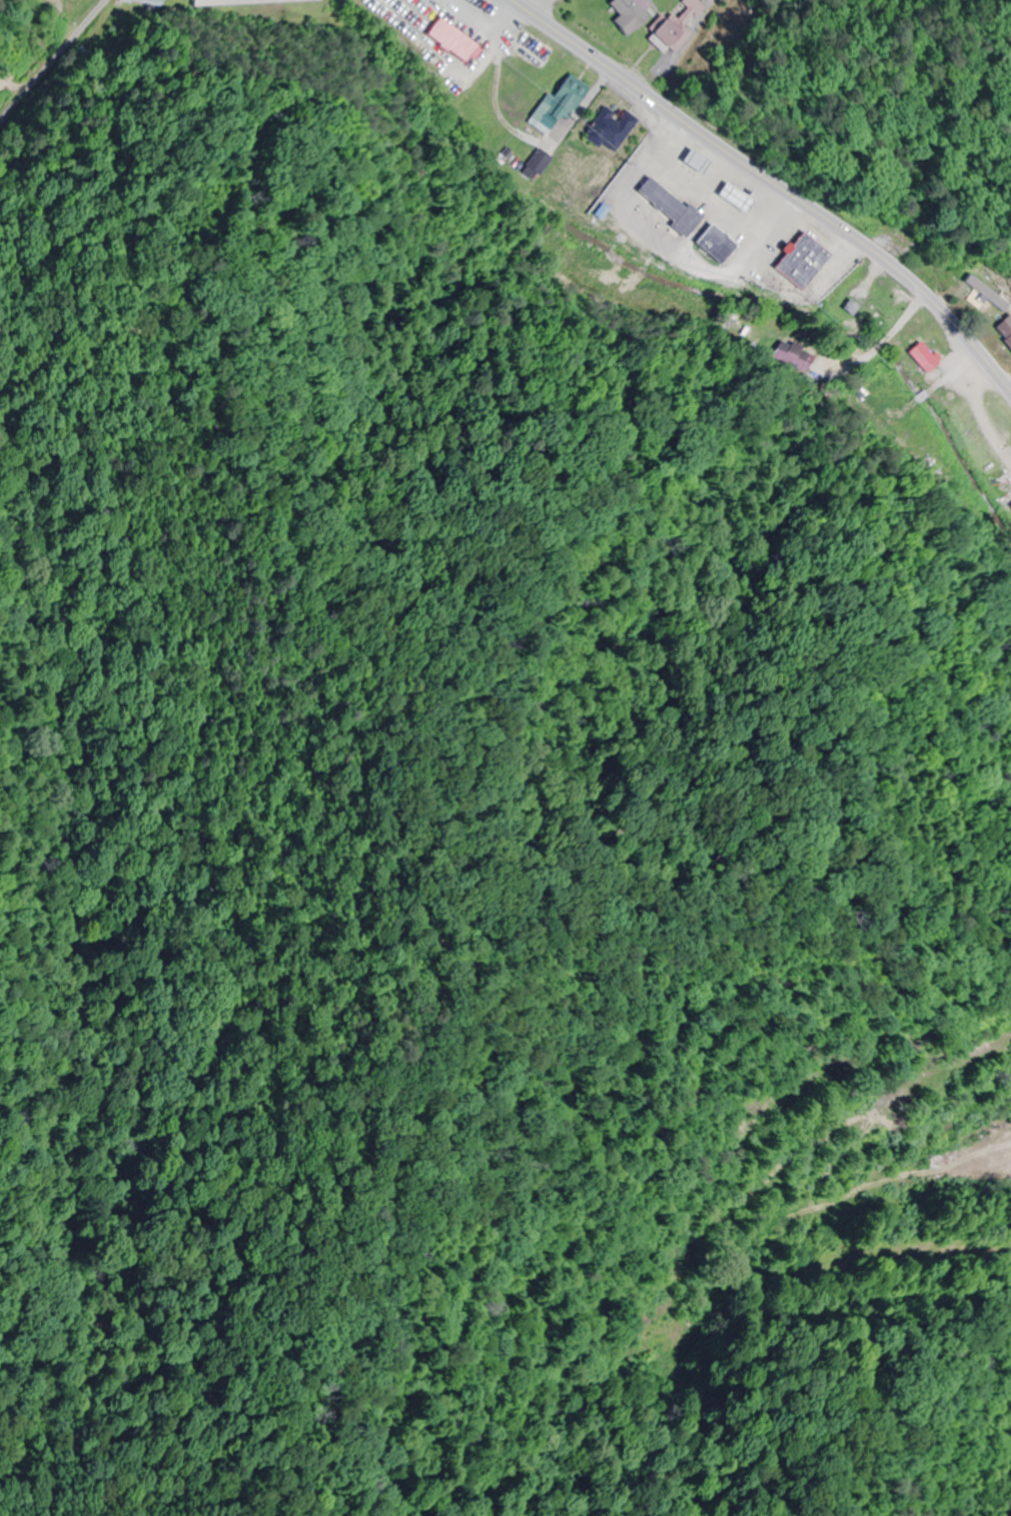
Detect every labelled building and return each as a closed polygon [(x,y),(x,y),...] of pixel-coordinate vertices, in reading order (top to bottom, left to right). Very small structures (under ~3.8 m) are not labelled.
[(620,38),(646,18),(641,11),(643,9),(635,0),(609,0),(604,4),(614,17),(608,22),(620,38)] [(680,26),(691,14),(695,18),(703,8),(694,0),(680,0),(677,3),(683,8),(673,20),(664,12),(645,34),(670,56),(688,34),(680,26)] [(460,65),(474,48),(436,17),(422,34),(460,65)] [(563,121),(585,87),(561,72),(529,122),(545,132),(556,116),(563,121)] [(598,185),(615,160),(609,156),(633,121),(619,111),(612,122),(606,117),(613,107),(604,100),(577,138),(591,148),(581,162),(589,167),(584,175),(598,185)] [(547,158),(532,150),(521,172),(537,179),(547,158)] [(681,236),(696,217),(682,205),(679,209),(642,178),(629,194),(681,236)] [(688,243),(712,265),(729,246),(705,224),(688,243)] [(826,255),(797,232),(768,269),(797,291),(826,255)] [(1005,314),(987,330),(1010,357),(1010,321),(1005,314)] [(903,342),(924,364),(938,350),(918,328),(903,342)] [(776,360),(805,373),(813,356),(784,343),(776,360)]
